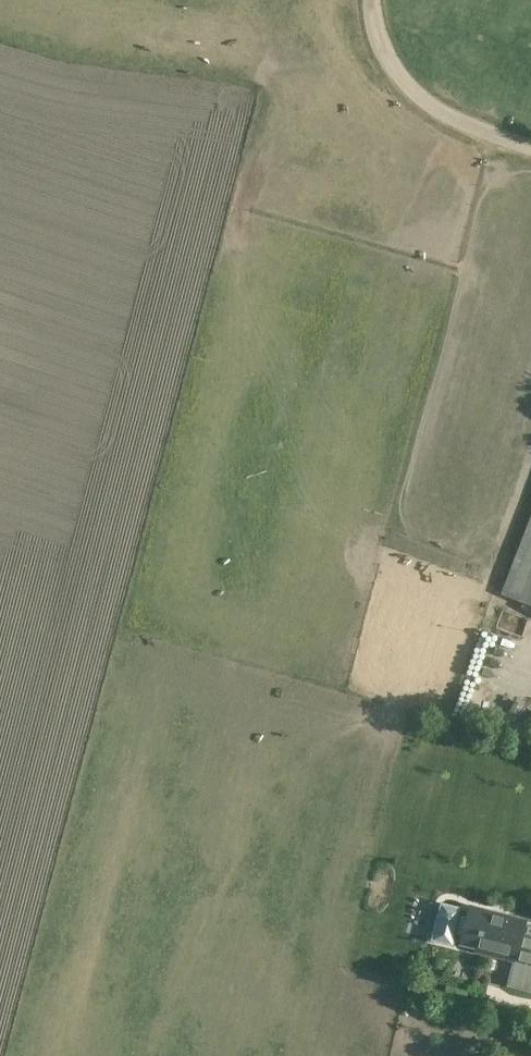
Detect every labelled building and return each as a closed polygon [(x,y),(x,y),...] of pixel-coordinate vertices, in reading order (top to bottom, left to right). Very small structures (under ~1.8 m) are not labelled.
[(461,951),(512,963),(505,989),(530,995),(530,937),(523,935),(526,922),(472,908),(461,951)]
